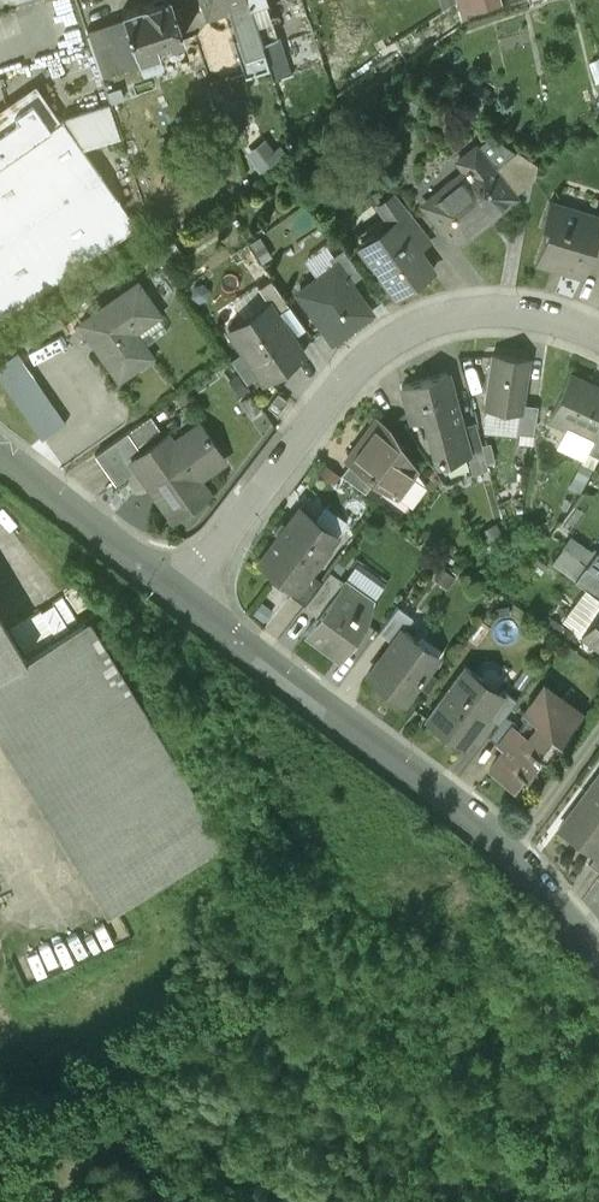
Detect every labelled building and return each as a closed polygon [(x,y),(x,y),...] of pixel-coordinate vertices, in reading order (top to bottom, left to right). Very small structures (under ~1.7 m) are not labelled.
[(121,10),(123,16),(139,64),(142,65),(146,65),(151,64),(156,62),(159,60),(161,57),(157,46),(182,38),(169,0),(151,0),(121,10)] [(247,0),(200,0),(205,13),(227,5),(237,36),(257,30),(247,0)] [(257,30),(261,42),(277,37),(265,0),(247,0),(257,30)] [(459,6),(462,19),(505,9),(501,0),(484,0),(459,6)] [(103,76),(139,64),(123,16),(87,28),(103,76)] [(245,74),(269,66),(261,42),(257,30),(237,36),(234,37),(245,74)] [(282,50),(277,37),(261,42),(269,66),(273,80),(288,75),(280,50),(282,50)] [(315,37),(297,43),(306,70),(324,64),(315,37)] [(209,81),(230,140),(245,125),(227,74),(209,81)] [(137,227),(62,120),(51,128),(32,102),(0,124),(0,321),(137,227)] [(493,131),(476,143),(493,165),(517,147),(493,131)] [(260,173),(280,158),(264,136),(244,151),(260,173)] [(424,202),(455,242),(487,218),(485,215),(514,193),(493,165),(476,143),(458,157),(467,169),(424,202)] [(493,165),(514,193),(535,178),(537,162),(517,147),(493,165)] [(395,215),(413,240),(427,229),(395,188),(377,200),(390,219),(395,215)] [(584,278),(596,244),(598,235),(598,218),(550,201),(541,225),(549,228),(537,261),(584,278)] [(359,240),(396,293),(432,267),(413,240),(395,215),(390,219),(359,240)] [(334,259),(347,278),(361,268),(341,241),(328,251),(334,259)] [(296,286),(331,335),(369,308),(347,278),(334,259),(296,286)] [(268,295),(275,305),(286,297),(269,271),(257,279),(268,295)] [(135,280),(80,319),(119,373),(149,351),(128,322),(152,305),(135,280)] [(228,322),(263,373),(302,346),(275,305),(268,295),(228,322)] [(0,358),(0,374),(41,435),(65,418),(16,347),(0,358)] [(530,358),(492,353),(486,393),(489,394),(487,410),(519,414),(521,403),(524,404),(530,358)] [(463,425),(448,371),(403,383),(411,411),(416,419),(426,416),(436,449),(444,461),(469,455),(471,454),(463,425)] [(550,419),(594,441),(598,432),(598,389),(572,375),(550,419)] [(538,406),(524,404),(521,403),(519,414),(516,434),(534,436),(538,406)] [(140,446),(162,431),(148,412),(127,426),(140,446)] [(373,475),(411,504),(427,482),(392,434),(383,429),(385,428),(382,419),(380,417),(371,417),(365,425),(368,433),(360,442),(352,441),(347,449),(349,457),(373,475)] [(463,425),(471,454),(469,455),(474,475),(489,468),(476,421),(463,425)] [(140,446),(129,454),(136,464),(171,515),(204,492),(193,477),(225,455),(202,422),(170,444),(162,431),(140,446)] [(114,479),(136,464),(129,454),(140,446),(127,426),(94,449),(114,479)] [(598,461),(598,433),(582,466),(594,471),(598,461)] [(365,487),(373,475),(349,457),(340,467),(365,487)] [(582,466),(570,491),(581,496),(594,471),(582,466)] [(321,496),(309,486),(298,500),(311,509),(321,496)] [(298,500),(257,552),(293,580),(295,581),(308,565),(336,529),(298,500)] [(596,555),(573,537),(564,550),(587,567),(596,555)] [(564,550),(552,565),(575,582),(587,567),(564,550)] [(598,576),(598,557),(596,555),(587,567),(598,576)] [(322,600),(342,574),(328,563),(320,574),(308,589),(322,600)] [(320,574),(308,565),(295,581),(293,580),(290,585),(303,595),(308,589),(320,574)] [(587,567),(575,582),(598,601),(598,576),(587,567)] [(305,622),(339,649),(365,616),(371,596),(342,574),(322,600),(305,622)] [(377,625),(390,635),(401,621),(403,623),(412,612),(397,600),(377,625)] [(27,658),(27,656),(0,613),(0,675),(27,658)] [(598,649),(598,613),(581,636),(598,649)] [(390,635),(364,669),(402,698),(438,650),(403,623),(401,621),(390,635)] [(0,675),(0,722),(117,911),(221,846),(83,622),(27,656),(27,658),(0,675)] [(465,662),(424,716),(462,745),(488,711),(503,691),(500,689),(465,662)] [(503,686),(500,689),(503,691),(488,711),(499,719),(505,712),(517,696),(503,686)] [(526,718),(490,766),(511,781),(521,769),(526,773),(538,757),(546,763),(577,721),(570,716),(574,709),(543,686),(522,715),(526,718)] [(505,712),(499,719),(489,733),(500,742),(517,721),(505,712)] [(559,828),(594,855),(597,857),(598,854),(598,776),(559,828)] [(594,855),(588,863),(598,871),(598,854),(597,857),(594,855)]
